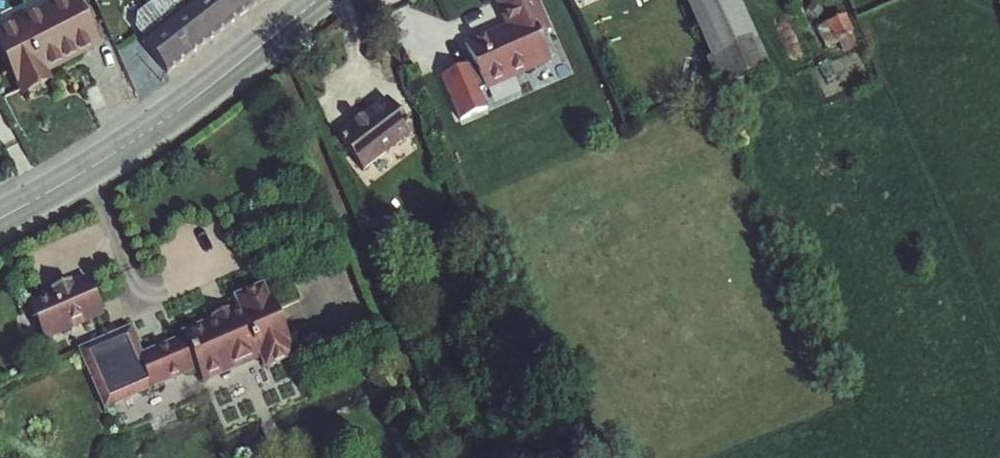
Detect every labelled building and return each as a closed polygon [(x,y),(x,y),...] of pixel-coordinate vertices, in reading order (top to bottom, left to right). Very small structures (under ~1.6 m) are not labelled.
[(0,29),(0,57),(21,99),(53,84),(48,75),(100,49),(75,0),(59,0),(0,29)] [(162,24),(183,8),(176,0),(154,0),(148,5),(162,24)] [(183,8),(193,0),(176,0),(183,8)] [(208,41),(229,24),(211,0),(193,0),(183,8),(208,41)] [(229,24),(250,8),(243,0),(211,0),(229,24)] [(464,44),(484,92),(550,63),(538,36),(550,31),(536,0),(495,0),(493,1),(503,26),(464,44)] [(708,59),(703,61),(714,84),(719,82),(723,90),(768,68),(737,0),(683,0),(708,59)] [(162,24),(148,5),(136,14),(134,28),(143,39),(162,24)] [(162,24),(187,57),(208,41),(183,8),(162,24)] [(162,24),(143,39),(140,42),(166,74),(187,57),(162,24)] [(751,77),(727,88),(736,104),(762,92),(757,81),(754,82),(751,77)] [(385,98),(334,137),(361,172),(412,134),(385,98)] [(85,277),(26,302),(44,342),(104,317),(85,277)] [(129,326),(77,349),(103,410),(196,371),(203,385),(259,361),(263,372),(294,359),(288,348),(290,347),(268,297),(267,298),(261,285),(231,298),(236,309),(179,333),(181,336),(141,354),(129,326)]
